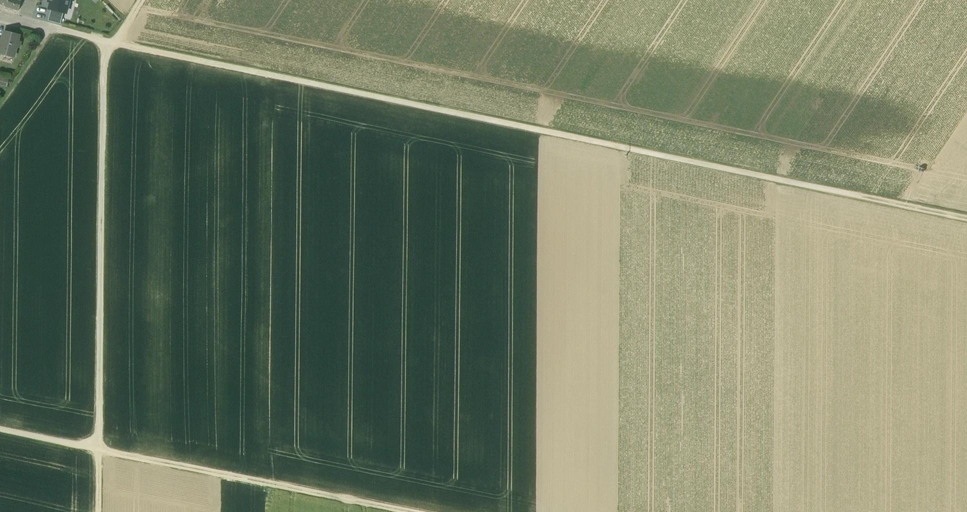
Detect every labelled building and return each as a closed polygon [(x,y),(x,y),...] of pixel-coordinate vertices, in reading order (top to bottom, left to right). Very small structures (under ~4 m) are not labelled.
[(14,0),(7,0),(6,6),(5,6),(5,7),(17,10),(20,2),(14,0)] [(48,2),(50,2),(49,9),(51,9),(64,12),(66,13),(69,0),(49,0),(48,2)] [(64,12),(51,9),(48,21),(61,24),(64,12)] [(4,33),(0,48),(0,53),(13,56),(18,36),(12,34),(11,35),(4,33)]
